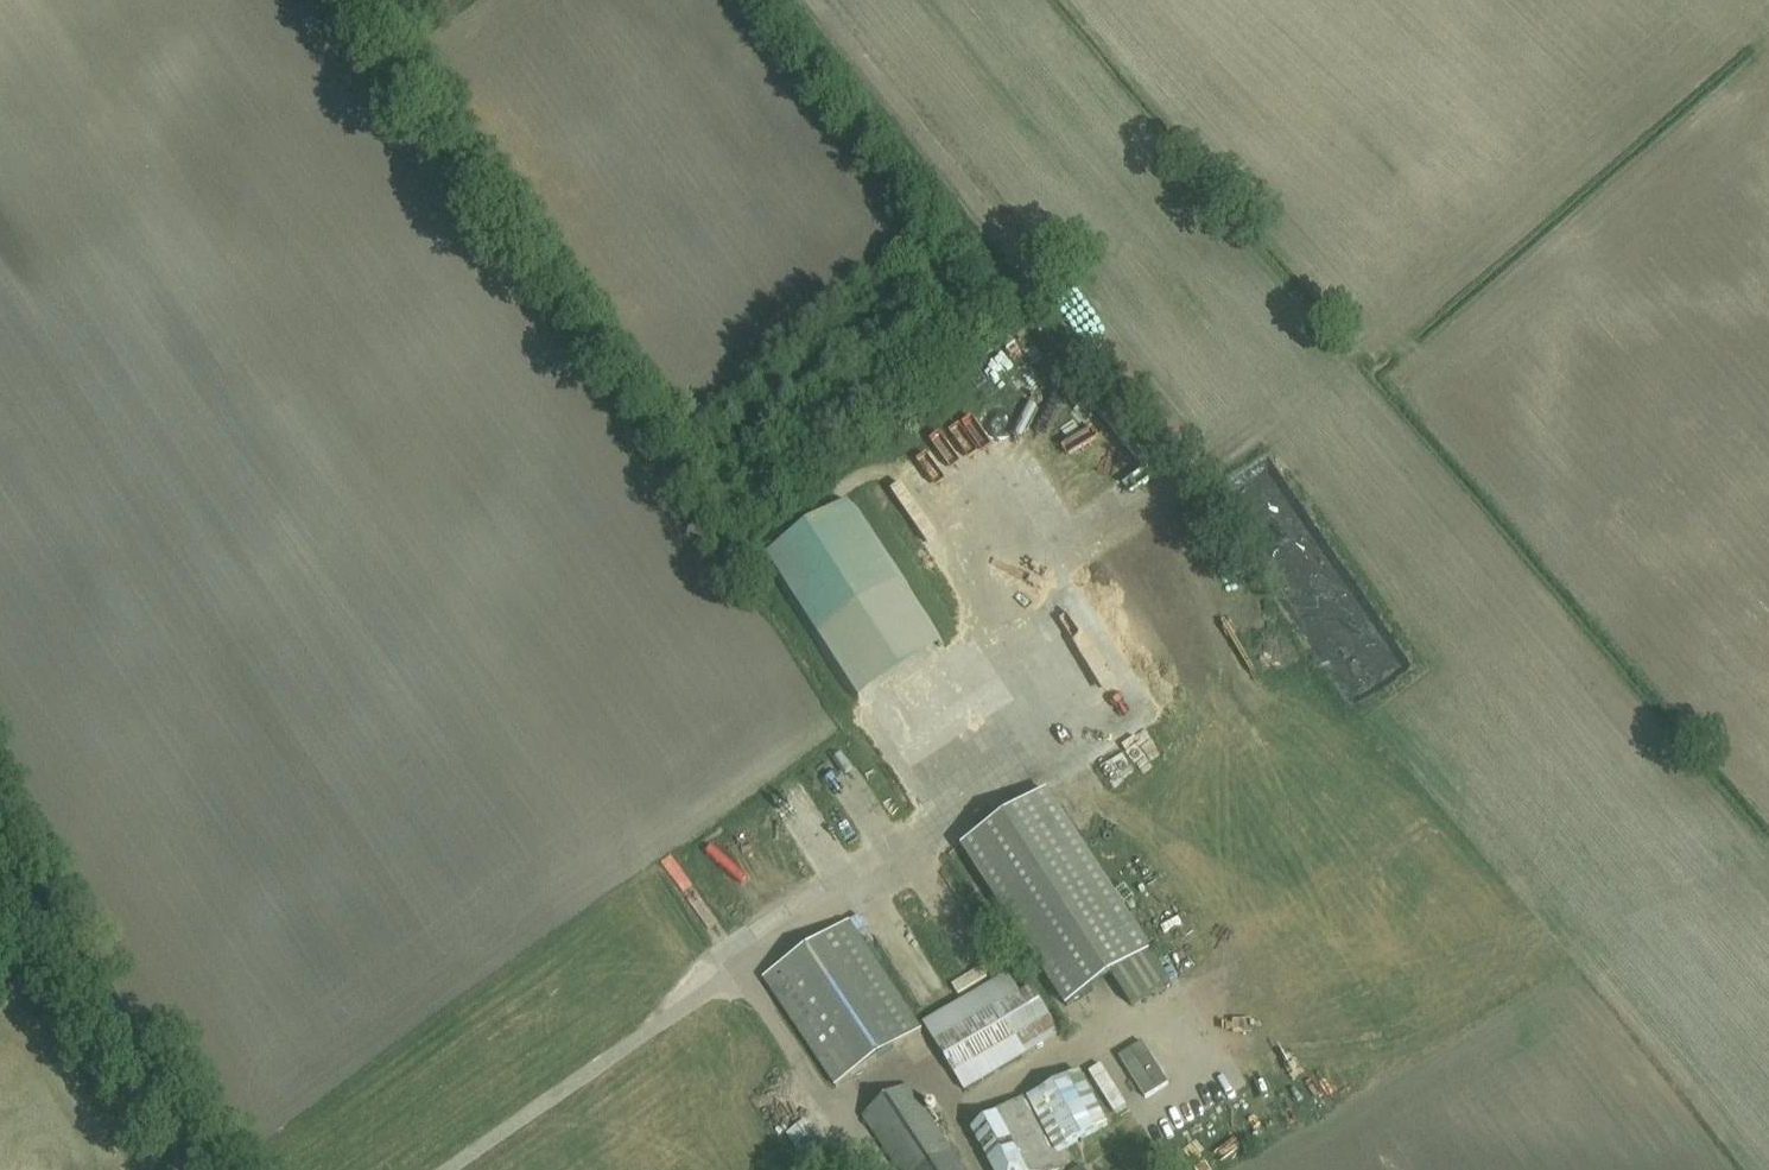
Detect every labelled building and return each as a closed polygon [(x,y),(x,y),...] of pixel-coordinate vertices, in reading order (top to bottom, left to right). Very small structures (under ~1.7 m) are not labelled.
[(862,523),(791,570),(871,693),(943,646),(862,523)] [(1067,1009),(1114,979),(1134,1007),(1172,983),(1048,790),(962,847),(1067,1009)] [(835,1087),(922,1029),(852,921),(762,978),(835,1087)] [(963,1090),(1061,1034),(1031,986),(935,1043),(963,1090)] [(1149,1084),(1154,1094),(1174,1083),(1148,1032),(1124,1044),(1144,1086),(1149,1084)] [(1104,1058),(1092,1065),(1119,1109),(1130,1103),(1104,1058)] [(1058,1152),(1109,1125),(1080,1071),(1029,1098),(1027,1095),(971,1130),(993,1169),(1065,1169),(1067,1168),(1058,1152)] [(910,1083),(864,1117),(899,1169),(967,1169),(910,1083)] [(808,1115),(791,1128),(799,1139),(816,1126),(808,1115)]
